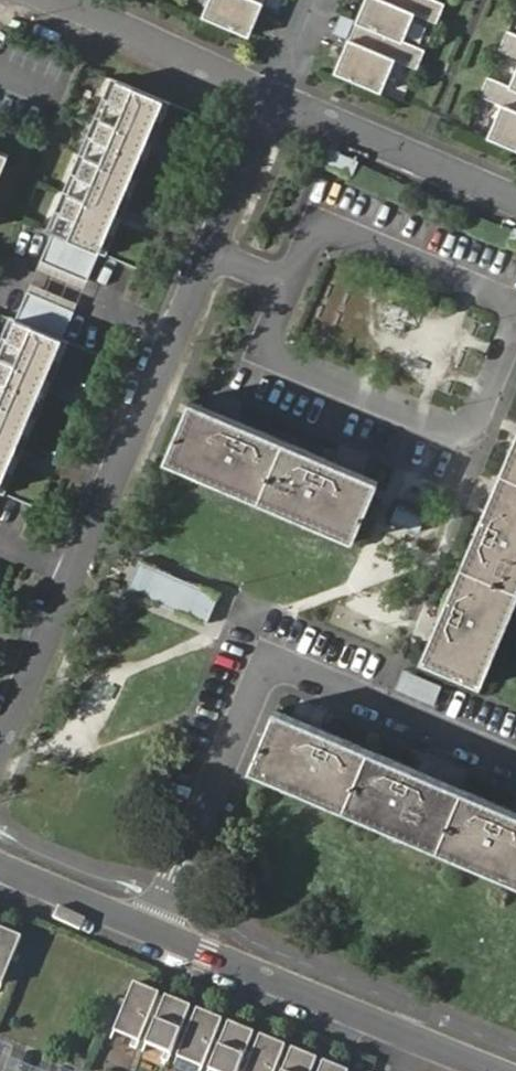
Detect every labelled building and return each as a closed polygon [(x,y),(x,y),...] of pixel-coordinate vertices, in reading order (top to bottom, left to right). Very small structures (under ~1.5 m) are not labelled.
[(203,15),(217,21),(249,35),(263,0),(209,0),(203,15)] [(370,3),(365,1),(358,18),(365,21),(398,35),(409,8),(436,20),(445,1),(443,0),(371,0),(370,3)] [(398,35),(365,21),(357,40),(355,38),(350,49),(345,48),(336,69),(376,86),(390,55),(417,66),(425,47),(398,35)] [(509,27),(501,46),(515,53),(515,29),(509,27)] [(513,83),(490,73),(482,93),(505,102),(491,135),(515,146),(515,84),(513,83)] [(94,113),(101,116),(147,135),(163,97),(116,78),(108,99),(102,96),(94,113)] [(86,134),(78,152),(84,154),(131,174),(147,135),(101,116),(92,136),(86,134)] [(63,190),(69,192),(115,212),(131,174),(84,154),(76,175),(70,172),(63,190)] [(47,228),(53,231),(100,250),(115,212),(69,192),(60,213),(54,211),(47,228)] [(53,231),(41,259),(88,278),(100,250),(53,231)] [(26,289),(14,317),(61,336),(72,308),(26,289)] [(387,302),(379,326),(402,334),(410,310),(387,302)] [(45,374),(61,336),(14,317),(6,337),(0,335),(0,356),(45,374)] [(30,413),(45,374),(0,356),(0,400),(30,413)] [(197,395),(190,411),(237,430),(244,415),(197,395)] [(14,451),(30,413),(0,400),(0,445),(14,451)] [(237,430),(190,411),(172,454),(361,533),(381,490),(337,472),(343,455),(244,415),(237,430)] [(482,681),(515,598),(515,435),(484,511),(501,518),(503,518),(488,550),(471,542),(443,610),(460,617),(440,663),(482,681)] [(14,451),(0,445),(0,484),(14,451)] [(337,472),(381,490),(388,474),(343,455),(337,472)] [(389,520),(419,532),(425,517),(395,505),(389,520)] [(484,511),(471,542),(488,550),(503,518),(501,518),(484,511)] [(129,593),(210,618),(219,588),(138,563),(129,593)] [(423,657),(440,663),(460,617),(443,610),(423,657)] [(403,669),(395,689),(434,704),(442,684),(403,669)] [(278,707),(272,722),(321,743),(327,728),(278,707)] [(272,722),(254,764),(515,878),(515,827),(510,824),(515,812),(515,809),(464,787),(458,802),(414,783),(421,769),(327,728),(321,743),(272,722)] [(464,787),(421,769),(414,783),(458,802),(464,787)] [(1,983),(20,936),(0,928),(0,982),(1,983)] [(133,982),(113,1028),(139,1039),(158,992),(133,982)] [(164,994),(145,1042),(170,1051),(190,1005),(164,994)] [(196,1007),(177,1054),(202,1064),(221,1018),(196,1007)] [(208,1067),(219,1070),(236,1070),(253,1030),(227,1020),(208,1067)] [(244,1070),(273,1070),(285,1043),(259,1033),(244,1070)] [(280,1070),(310,1070),(316,1056),(291,1046),(280,1070)] [(317,1070),(347,1070),(348,1069),(322,1058),(317,1070)]
